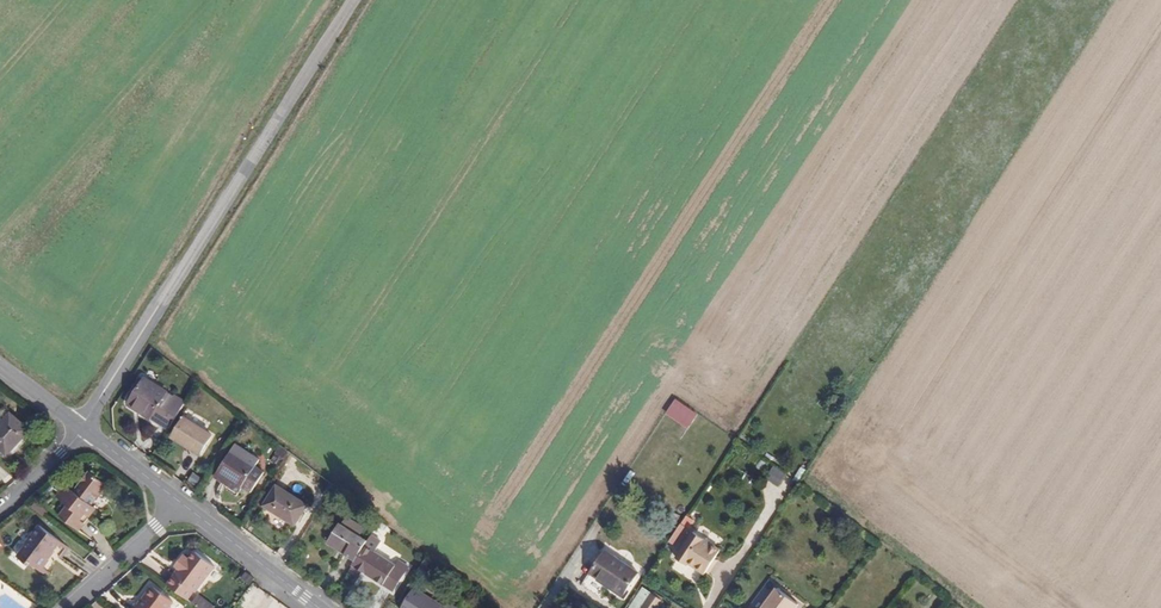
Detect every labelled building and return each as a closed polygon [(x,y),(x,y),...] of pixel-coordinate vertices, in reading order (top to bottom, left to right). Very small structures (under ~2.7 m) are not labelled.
[(171,431),(187,405),(149,381),(133,406),(171,431)] [(677,398),(666,413),(686,426),(696,411),(677,398)] [(31,429),(11,411),(0,423),(0,444),(8,452),(31,429)] [(203,456),(220,431),(192,413),(175,438),(203,456)] [(34,432),(31,429),(8,452),(0,444),(0,450),(9,458),(34,432)] [(263,473),(256,468),(260,462),(237,447),(220,473),(228,479),(246,489),(251,492),(263,473)] [(773,465),(765,477),(779,486),(787,474),(773,465)] [(78,529),(94,507),(90,503),(104,483),(86,469),(73,486),(65,480),(56,493),(67,501),(58,514),(78,529)] [(246,489),(228,479),(226,483),(243,494),(246,489)] [(313,507),(282,487),(270,507),(301,526),(313,507)] [(369,547),(372,542),(344,525),(334,542),(350,552),(347,557),(358,564),(369,547)] [(40,570),(60,542),(39,527),(19,555),(40,570)] [(720,548),(692,530),(674,558),(686,565),(689,561),(695,565),(694,567),(704,573),(720,548)] [(410,573),(369,547),(358,564),(357,566),(397,592),(410,573)] [(625,595),(640,572),(605,549),(591,573),(625,595)] [(193,602),(218,568),(197,552),(192,560),(186,555),(177,567),(180,569),(169,584),(193,602)] [(174,600),(153,584),(138,604),(136,603),(133,607),(168,607),(174,600)] [(799,603),(776,587),(761,607),(795,607),(799,603)] [(418,591),(408,607),(445,607),(418,591)] [(652,592),(641,607),(661,607),(666,601),(652,592)]
